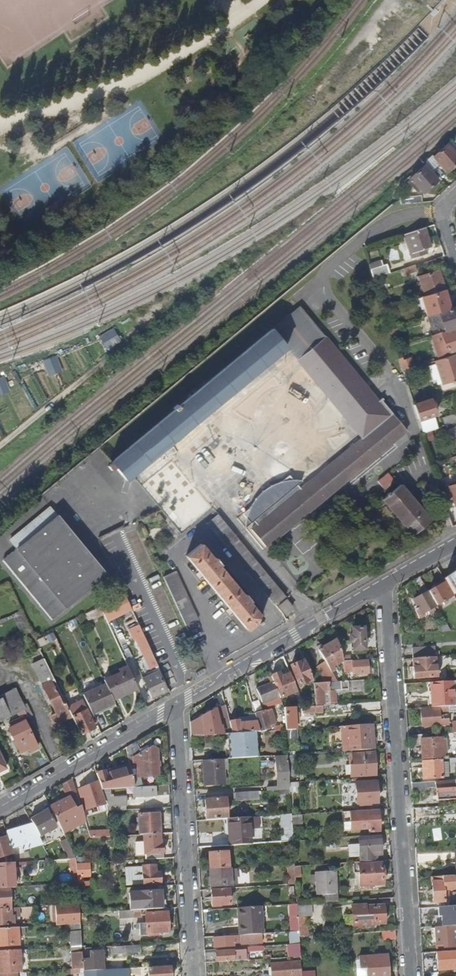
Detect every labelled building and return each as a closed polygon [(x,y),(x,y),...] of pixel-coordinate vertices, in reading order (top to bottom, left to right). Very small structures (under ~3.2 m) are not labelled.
[(446,145),(431,158),(446,173),(455,164),(455,156),(446,145)] [(411,180),(408,183),(414,190),(417,187),(423,194),(438,180),(424,166),(410,179),(411,180)] [(402,205),(422,202),(422,196),(402,199),(402,205)] [(425,227),(404,234),(412,258),(427,254),(425,249),(431,247),(425,227)] [(435,259),(422,263),(424,269),(437,265),(435,259)] [(373,277),(389,272),(386,263),(370,268),(373,277)] [(417,269),(415,264),(402,268),(403,273),(417,269)] [(421,282),(418,283),(420,289),(423,288),(425,296),(444,290),(438,270),(419,276),(421,282)] [(428,315),(450,308),(444,290),(425,296),(419,298),(423,310),(426,309),(428,315)] [(450,308),(450,309),(438,313),(440,318),(433,321),(436,328),(442,326),(442,329),(454,325),(452,316),(455,314),(455,306),(450,308)] [(107,349),(122,340),(115,327),(99,335),(107,349)] [(126,480),(133,474),(285,346),(271,328),(112,463),(111,463),(126,480)] [(441,355),(455,351),(455,350),(455,349),(455,329),(442,333),(441,331),(431,335),(435,345),(437,344),(441,355)] [(324,336),(297,359),(350,423),(377,400),(324,336)] [(43,360),(50,375),(64,370),(57,354),(43,360)] [(442,383),(443,384),(455,380),(455,354),(435,360),(436,363),(442,383)] [(402,371),(418,366),(416,359),(412,360),(410,356),(402,359),(401,356),(398,357),(402,371)] [(437,384),(442,383),(436,363),(429,365),(434,380),(436,379),(437,384)] [(11,390),(5,375),(0,377),(0,395),(11,390)] [(436,414),(434,407),(432,402),(431,398),(413,404),(421,433),(437,428),(433,415),(436,414)] [(390,414),(249,530),(264,548),(405,431),(390,414)] [(446,425),(455,422),(455,416),(455,414),(443,418),(446,425)] [(385,487),(395,480),(389,472),(379,479),(385,487)] [(446,486),(453,507),(455,506),(455,483),(446,486)] [(399,485),(381,500),(411,536),(428,521),(399,485)] [(208,523),(276,606),(287,597),(219,513),(208,523)] [(57,515),(4,560),(53,619),(107,574),(57,515)] [(201,543),(187,554),(247,628),(262,617),(249,601),(251,600),(245,592),(243,594),(219,564),(221,562),(216,556),(214,558),(201,543)] [(443,581),(452,596),(455,594),(455,571),(442,579),(443,581)] [(164,577),(186,625),(198,619),(177,572),(164,577)] [(453,598),(452,596),(443,581),(426,590),(436,608),(442,604),(443,606),(446,604),(445,602),(453,598)] [(436,608),(426,590),(423,585),(416,589),(421,597),(406,605),(414,620),(436,608)] [(127,594),(100,604),(107,620),(133,610),(127,594)] [(287,601),(279,608),(284,613),(292,607),(287,601)] [(97,619),(104,615),(101,608),(86,615),(89,621),(96,618),(97,619)] [(21,611),(13,615),(21,631),(29,627),(21,611)] [(352,643),(352,650),(365,649),(364,642),(362,642),(362,629),(351,629),(351,636),(348,636),(348,643),(352,643)] [(341,661),(341,658),(341,653),(336,640),(319,651),(330,672),(334,670),(332,667),(341,661)] [(150,669),(155,666),(157,665),(147,643),(142,645),(144,650),(142,652),(150,669)] [(33,664),(43,686),(52,681),(63,704),(66,702),(40,648),(30,653),(35,663),(33,664)] [(410,649),(411,660),(434,658),(433,648),(410,649)] [(138,654),(125,660),(127,666),(130,671),(143,664),(138,654)] [(435,678),(434,658),(411,660),(413,679),(435,678)] [(351,662),(351,661),(350,661),(346,661),(341,661),(342,668),(342,672),(352,672),(352,675),(367,674),(367,673),(370,673),(369,668),(367,668),(367,661),(351,662)] [(298,685),(311,680),(304,662),(290,667),(298,685)] [(158,672),(148,677),(145,678),(150,690),(148,691),(152,698),(167,690),(166,689),(168,688),(157,665),(155,666),(157,669),(158,672)] [(121,672),(104,680),(106,684),(113,698),(129,691),(130,692),(138,689),(130,671),(127,666),(120,669),(121,672)] [(270,677),(272,683),(277,694),(286,691),(287,694),(295,691),(288,674),(280,677),(279,674),(270,677)] [(363,680),(343,682),(312,683),(313,704),(321,704),(321,706),(327,706),(327,690),(333,690),(333,692),(364,690),(363,680)] [(52,681),(43,686),(56,714),(52,716),(56,725),(73,717),(72,716),(66,702),(63,704),(52,681)] [(430,708),(453,706),(452,682),(429,683),(430,708)] [(278,697),(277,694),(272,683),(256,690),(261,703),(278,697)] [(83,695),(92,713),(114,702),(113,698),(106,684),(83,695)] [(0,699),(9,718),(19,713),(25,710),(15,690),(0,696),(0,699)] [(0,699),(0,722),(9,718),(0,699)] [(453,706),(430,708),(424,709),(424,711),(420,712),(420,727),(447,725),(446,716),(442,716),(442,717),(437,717),(437,712),(447,712),(447,713),(455,712),(455,706),(453,706)] [(223,734),(227,734),(232,734),(228,721),(225,707),(215,710),(214,708),(190,723),(191,736),(221,734),(221,726),(219,726),(219,722),(223,722),(223,734)] [(293,708),(283,708),(284,731),(294,730),(293,718),(296,718),(296,714),(293,714),(293,708)] [(25,710),(19,713),(21,718),(9,724),(10,728),(8,729),(20,753),(29,749),(31,752),(38,748),(24,719),(28,717),(25,710)] [(73,717),(81,734),(95,727),(87,710),(72,716),(73,717)] [(254,714),(256,722),(259,732),(268,729),(265,719),(264,714),(263,711),(254,714)] [(232,734),(254,732),(259,732),(256,722),(243,722),(243,720),(228,721),(232,734)] [(443,734),(455,733),(455,723),(451,724),(451,729),(443,729),(443,734)] [(347,752),(371,751),(371,747),(374,747),(374,739),(370,739),(370,726),(346,727),(347,752)] [(254,732),(232,734),(227,734),(228,742),(231,745),(232,759),(256,758),(254,732)] [(421,760),(444,759),(443,740),(420,741),(421,760)] [(129,764),(129,766),(132,777),(137,776),(137,777),(158,776),(157,749),(153,745),(138,754),(131,743),(125,747),(129,764)] [(0,746),(0,771),(9,766),(0,746)] [(372,753),(352,754),(352,764),(348,764),(348,777),(374,777),(372,753)] [(288,790),(288,784),(286,756),(276,756),(277,788),(266,788),(266,792),(278,791),(288,790)] [(221,760),(202,761),(203,785),(223,784),(221,760)] [(440,761),(421,762),(422,780),(441,779),(440,761)] [(129,764),(104,771),(105,773),(129,766),(129,764)] [(134,788),(132,777),(129,766),(105,773),(104,771),(96,773),(101,790),(134,788)] [(61,784),(67,795),(75,791),(71,779),(61,784)] [(106,810),(97,781),(78,787),(84,806),(85,805),(88,815),(106,810)] [(410,784),(410,791),(428,790),(428,788),(434,788),(435,798),(454,797),(455,799),(455,781),(410,784)] [(374,783),(358,784),(359,805),(375,804),(374,783)] [(156,788),(134,789),(134,798),(156,797),(156,788)] [(246,801),(246,793),(233,794),(234,801),(246,801)] [(67,795),(49,804),(59,825),(62,831),(85,821),(80,807),(75,809),(74,806),(73,804),(67,795)] [(205,821),(227,820),(225,799),(204,800),(205,821)] [(29,818),(32,822),(41,842),(43,842),(39,834),(53,827),(45,810),(29,818)] [(375,811),(348,813),(349,833),(377,832),(376,819),(375,811)] [(141,835),(144,835),(160,834),(160,815),(140,816),(141,835)] [(283,816),(283,831),(291,830),(290,817),(290,816),(283,816)] [(292,842),(302,842),(300,816),(290,817),(291,830),(292,842)] [(249,842),(248,818),(229,819),(230,847),(249,845),(249,842)] [(5,831),(6,835),(10,847),(19,844),(21,849),(41,842),(32,822),(5,831)] [(284,843),(292,842),(291,830),(283,831),(284,843)] [(161,845),(160,834),(144,835),(145,854),(151,854),(151,859),(164,859),(164,845),(161,845)] [(10,847),(6,835),(0,837),(0,856),(12,852),(10,847)] [(357,839),(358,864),(371,863),(371,857),(375,857),(379,857),(378,838),(357,839)] [(69,857),(74,857),(68,843),(63,845),(69,857)] [(208,861),(209,871),(227,870),(226,854),(212,854),(212,861),(208,861)] [(8,887),(14,887),(12,861),(0,862),(0,866),(0,888),(8,887)] [(75,863),(76,870),(76,877),(76,880),(80,880),(80,872),(87,872),(87,862),(75,863)] [(380,865),(356,866),(359,889),(366,889),(366,886),(381,885),(380,865)] [(145,878),(144,884),(161,884),(161,874),(156,874),(156,866),(144,866),(144,873),(141,873),(141,879),(145,878)] [(230,870),(227,870),(209,871),(210,888),(231,887),(230,870)] [(335,872),(325,873),(322,873),(313,874),(314,896),(321,896),(321,903),(336,902),(335,872)] [(452,883),(452,877),(431,878),(432,904),(443,904),(442,895),(447,895),(447,891),(442,891),(442,885),(447,885),(447,883),(452,883)] [(10,907),(9,896),(8,887),(0,888),(0,908),(10,907)] [(227,905),(226,890),(210,891),(211,908),(218,908),(217,905),(227,905)] [(142,910),(149,909),(167,909),(167,900),(162,900),(161,892),(142,892),(142,910)] [(297,917),(306,916),(311,916),(310,904),(296,905),(297,917)] [(351,904),(352,924),(384,923),(383,905),(366,906),(366,904),(351,904)] [(79,919),(79,913),(66,914),(66,905),(55,906),(56,921),(65,920),(65,925),(79,924),(79,919)] [(10,907),(0,908),(0,924),(13,923),(13,918),(16,918),(15,914),(19,914),(18,911),(15,911),(15,907),(12,907),(10,907)] [(238,925),(239,936),(242,936),(273,934),(271,907),(240,909),(241,925),(238,925)] [(452,907),(433,909),(434,925),(449,924),(448,918),(446,918),(446,912),(449,912),(449,914),(455,914),(455,907),(452,907)] [(168,931),(167,909),(149,909),(150,914),(143,914),(143,922),(137,922),(137,935),(157,934),(156,932),(168,931)] [(297,917),(297,920),(298,930),(304,929),(303,921),(306,920),(306,916),(297,917)] [(298,932),(298,930),(297,920),(291,921),(289,921),(290,933),(298,932)] [(455,927),(431,928),(432,937),(435,937),(435,945),(443,944),(443,947),(455,946),(455,934),(455,927)] [(16,928),(0,929),(0,946),(16,945),(16,928)] [(306,929),(304,929),(298,930),(298,932),(298,938),(307,937),(306,929)] [(395,931),(382,932),(382,941),(395,940),(395,931)] [(71,947),(81,946),(80,933),(70,933),(71,947)] [(242,936),(239,936),(212,938),(213,948),(232,947),(231,943),(242,943),(242,936)] [(291,958),(300,957),(299,944),(290,945),(291,958)] [(82,957),(82,969),(91,969),(101,969),(100,949),(89,950),(89,956),(82,957)] [(15,974),(20,973),(19,950),(0,951),(0,975),(15,974)] [(205,964),(233,962),(232,958),(244,957),(243,952),(204,954),(205,964)] [(455,952),(455,955),(437,956),(438,971),(453,970),(453,963),(455,963),(455,952)] [(82,969),(82,957),(81,953),(71,954),(72,970),(82,969)] [(376,956),(359,957),(359,961),(360,968),(366,968),(366,975),(391,975),(391,970),(388,971),(387,960),(377,961),(376,956)] [(359,961),(356,961),(357,975),(366,975),(366,968),(360,968),(359,961)] [(300,962),(270,964),(271,975),(301,975),(300,962)] [(172,966),(147,967),(148,975),(172,975),(172,966)] [(140,975),(140,967),(121,968),(121,975),(140,975)]
